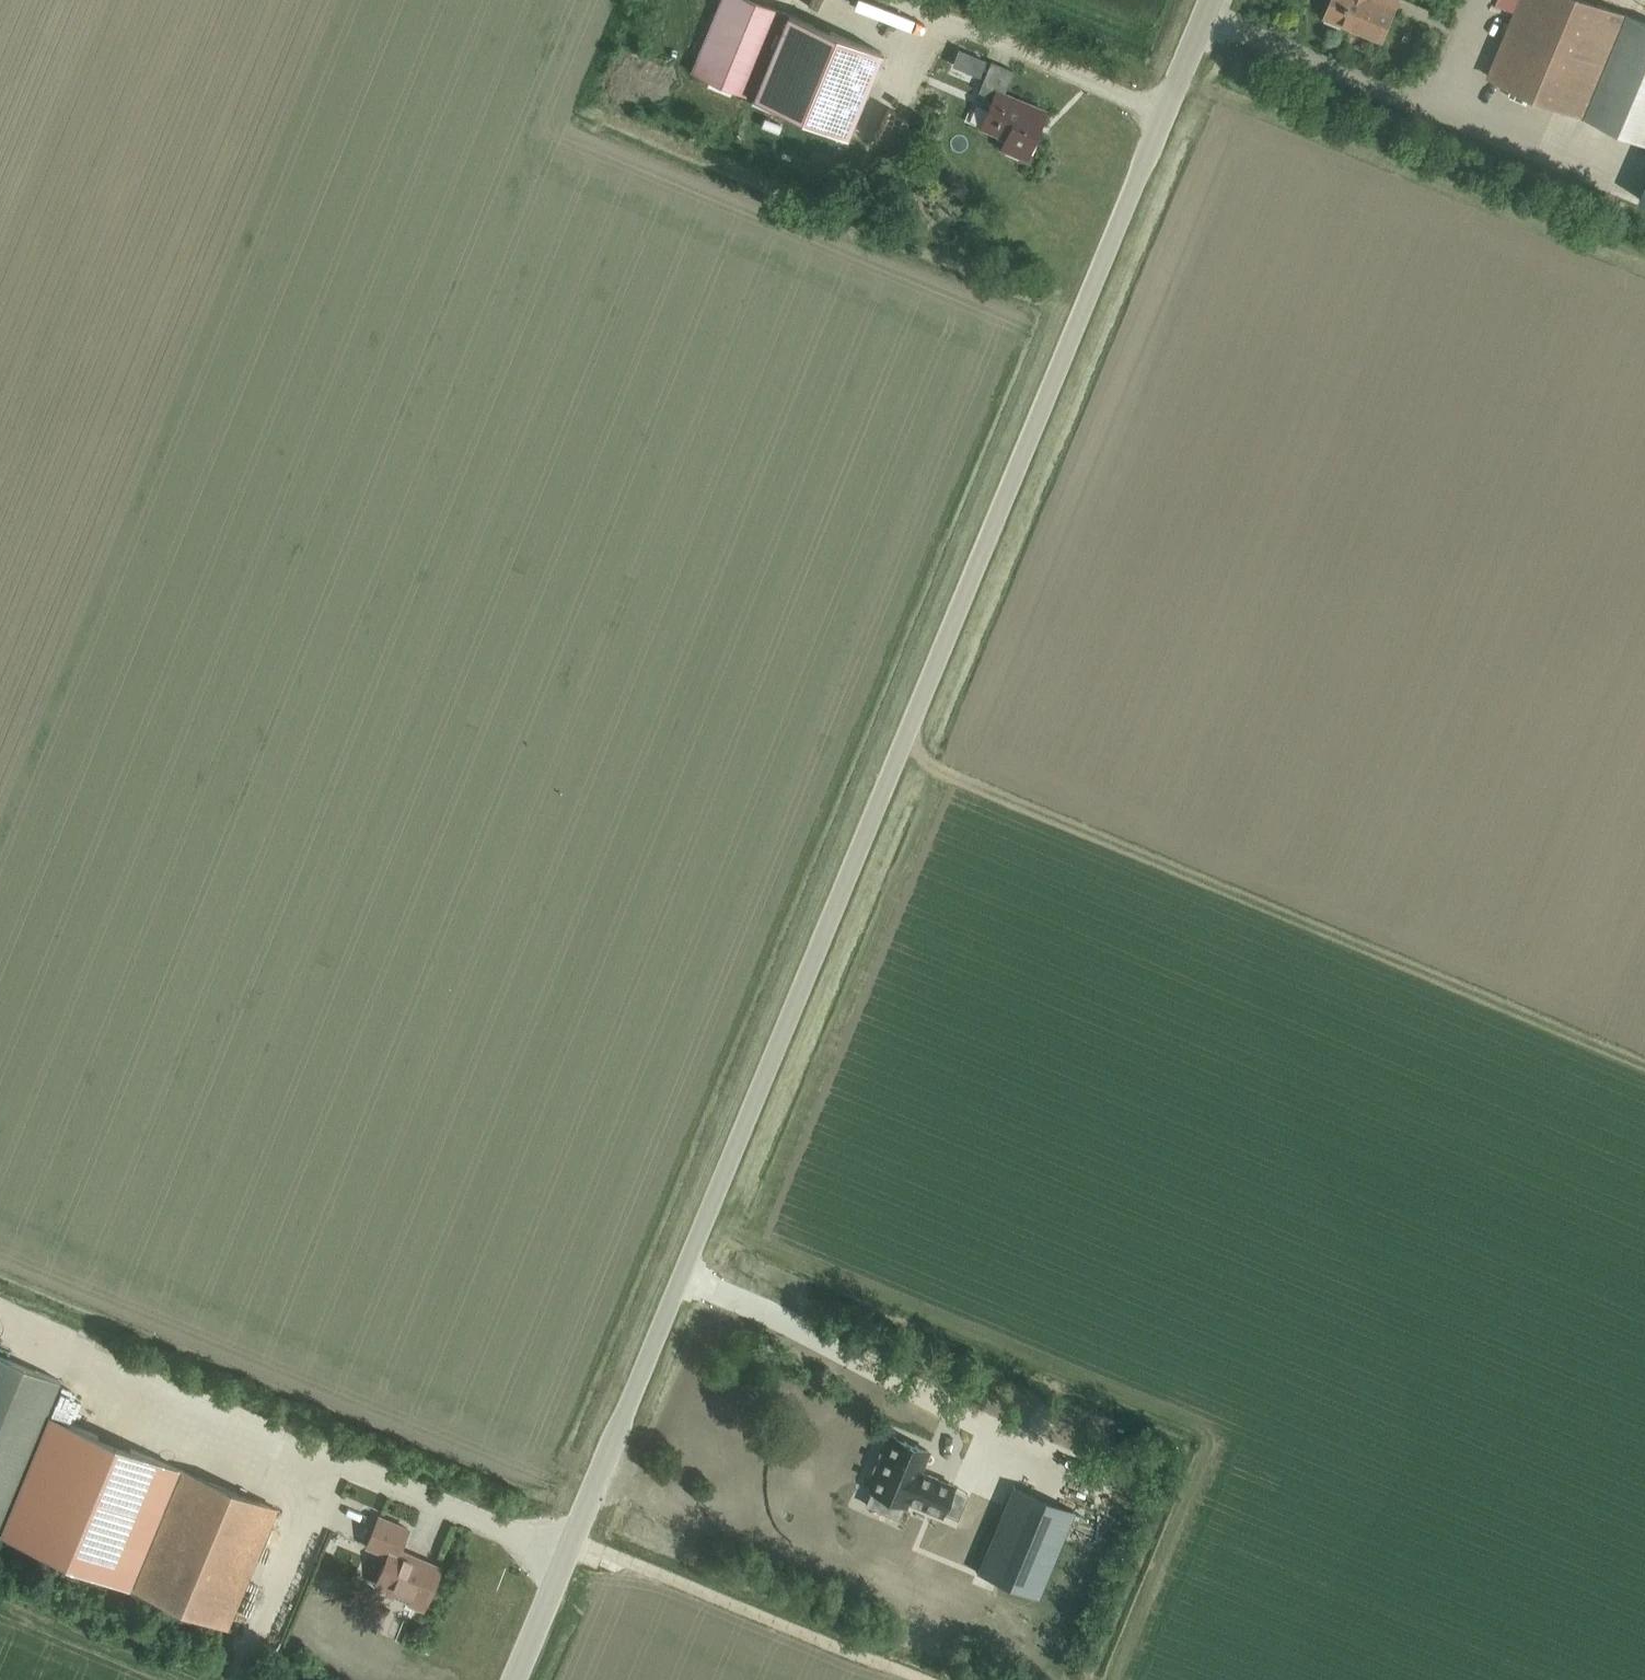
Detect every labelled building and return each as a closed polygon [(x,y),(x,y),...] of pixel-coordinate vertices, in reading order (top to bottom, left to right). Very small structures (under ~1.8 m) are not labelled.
[(753,97),(787,13),(755,0),(720,0),(691,72),(753,97)] [(1396,7),(1380,0),(1330,0),(1324,16),(1382,40),(1396,7)] [(1577,113),(1620,12),(1590,0),(1519,0),(1487,76),(1577,113)] [(1513,9),(1517,0),(1497,0),(1496,2),(1513,9)] [(1620,12),(1577,113),(1644,142),(1644,23),(1620,12)] [(787,13),(753,97),(846,135),(880,51),(787,13)] [(677,39),(687,59),(696,54),(692,46),(695,44),(689,33),(677,39)] [(1025,158),(1045,110),(1003,93),(1013,70),(990,61),(981,83),(996,89),(978,131),(1003,141),(1001,147),(1025,158)] [(59,1380),(0,1355),(0,1523),(46,1412),(59,1380)] [(0,1523),(0,1533),(133,1588),(133,1587),(182,1469),(46,1412),(0,1523)] [(941,1515),(942,1513),(953,1487),(954,1485),(920,1471),(928,1451),(893,1436),(885,1454),(880,1452),(872,1470),(878,1472),(870,1490),(871,1490),(905,1505),(907,1501),(941,1515)] [(133,1587),(227,1626),(276,1508),(182,1469),(133,1587)] [(1073,1511),(1012,1485),(977,1570),(1038,1595),(1073,1511)] [(414,1600),(412,1605),(423,1609),(440,1567),(398,1549),(407,1528),(378,1516),(366,1545),(387,1554),(375,1584),(414,1600)]
